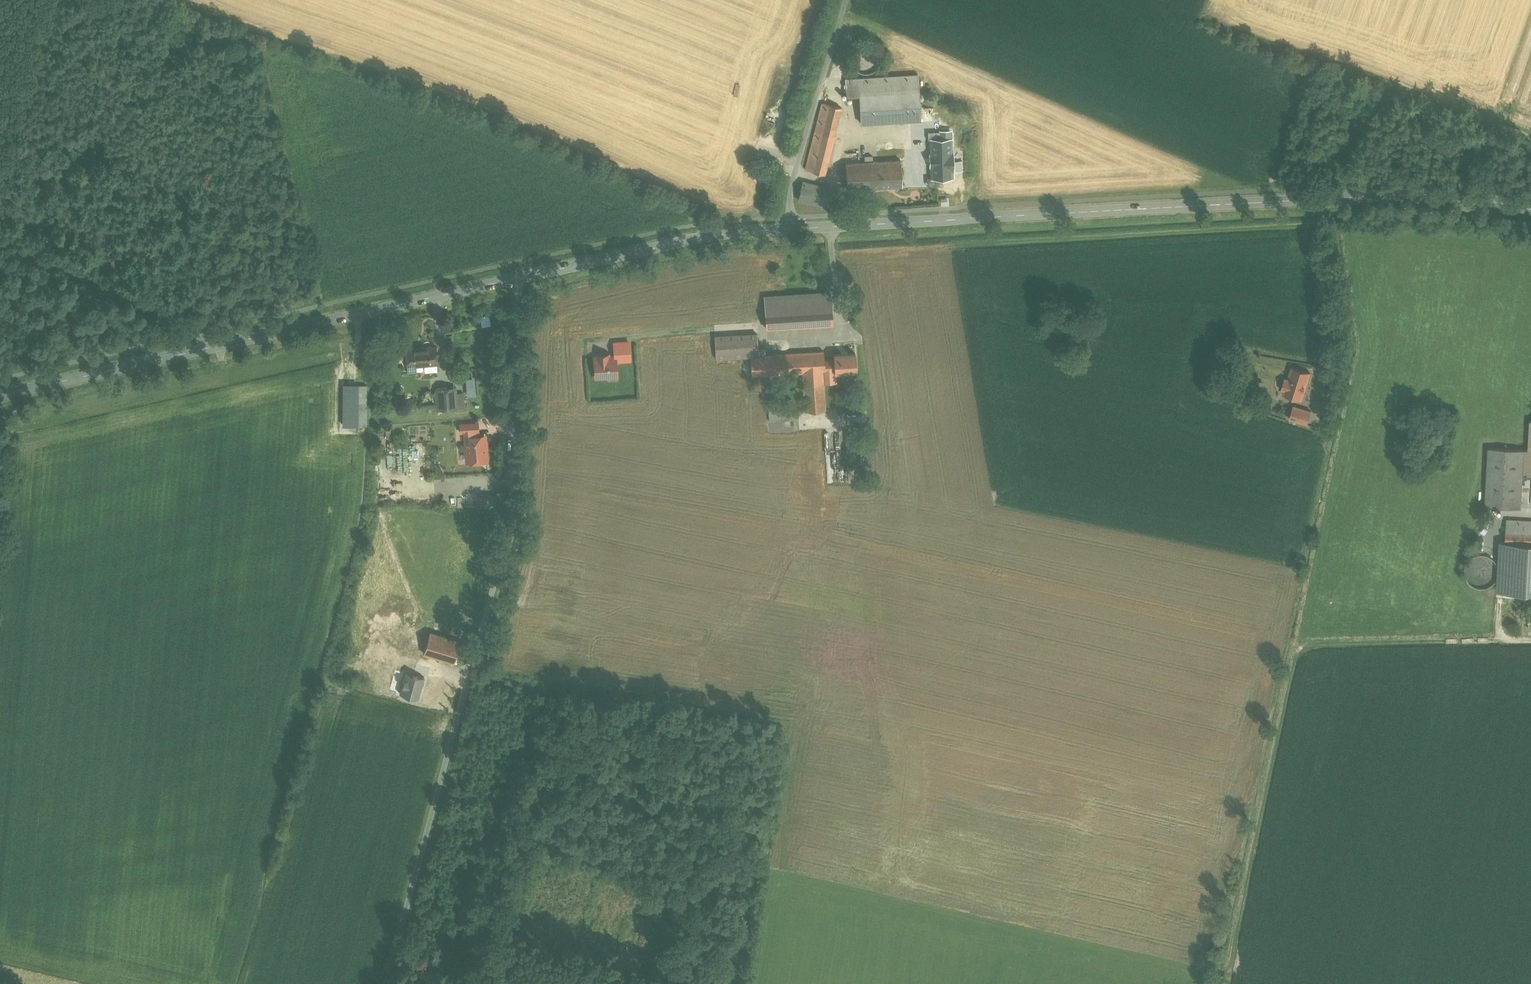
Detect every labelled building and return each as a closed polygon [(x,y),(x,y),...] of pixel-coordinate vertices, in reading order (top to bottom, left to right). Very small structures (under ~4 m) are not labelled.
[(879,64),(880,59),(879,54),(876,49),(871,46),(866,45),(860,46),(856,49),(853,54),(852,60),(853,65),(856,70),(861,73),(866,74),(872,72),(876,69),(879,64)] [(918,73),(846,78),(847,96),(859,95),(861,122),(921,118),(918,73)] [(822,102),(806,169),(825,174),(832,146),(842,107),(822,102)] [(930,139),(931,178),(952,177),(951,138),(930,139)] [(873,161),(870,161),(871,187),(902,185),(901,159),(873,161)] [(865,161),(846,162),(847,188),(871,187),(870,161),(865,161)] [(799,199),(821,204),(825,186),(804,180),(799,199)] [(831,292),(764,296),(766,327),(833,323),(831,292)] [(757,333),(715,336),(716,358),(751,356),(751,355),(765,354),(765,346),(758,347),(757,333)] [(629,341),(614,342),(615,355),(616,355),(616,360),(630,359),(629,341)] [(436,344),(405,347),(407,367),(416,366),(416,364),(438,362),(436,344)] [(824,350),(802,351),(803,372),(804,384),(825,382),(825,369),(825,359),(824,350)] [(765,354),(751,355),(751,356),(752,375),(803,372),(802,351),(765,354)] [(855,352),(834,353),(834,359),(825,359),(825,369),(835,369),(835,371),(856,370),(855,352)] [(615,355),(595,356),(596,376),(608,376),(610,373),(617,373),(616,360),(616,355),(615,355)] [(1311,373),(1292,367),(1288,379),(1285,378),(1281,389),(1284,390),(1283,394),(1302,400),(1311,373)] [(804,384),(803,384),(805,410),(826,408),(825,382),(804,384)] [(367,384),(358,384),(358,424),(367,425),(367,384)] [(456,385),(448,386),(449,399),(437,401),(438,409),(458,407),(456,385)] [(448,386),(436,387),(437,401),(449,399),(448,386)] [(793,398),(769,400),(770,420),(794,418),(793,398)] [(1311,411),(1294,406),(1290,419),(1307,424),(1311,411)] [(478,421),(460,423),(461,431),(478,430),(479,429),(478,421)] [(1530,421),(1529,450),(1524,450),(1522,473),(1530,474),(1530,421)] [(478,430),(466,430),(466,442),(465,444),(465,450),(467,451),(468,460),(487,459),(485,434),(478,435),(478,430)] [(1524,450),(1489,448),(1485,507),(1520,509),(1522,473),(1524,450)] [(1517,520),(1506,520),(1505,542),(1515,543),(1517,520)] [(1517,520),(1515,543),(1515,554),(1530,554),(1530,521),(1517,520)] [(1515,554),(1515,543),(1505,542),(1499,542),(1498,562),(1501,566),(1502,571),(1501,576),(1498,582),(1497,590),(1530,592),(1530,554),(1515,554)] [(1501,576),(1502,571),(1501,566),(1498,562),(1495,558),(1491,555),(1486,554),(1481,555),(1476,556),(1472,559),(1469,563),(1468,568),(1467,573),(1469,578),(1471,582),(1475,586),(1479,588),(1484,588),(1489,588),(1494,586),(1498,582),(1501,576)] [(460,639),(429,629),(423,650),(453,660),(460,639)] [(456,684),(422,674),(416,695),(450,705),(456,684)]
